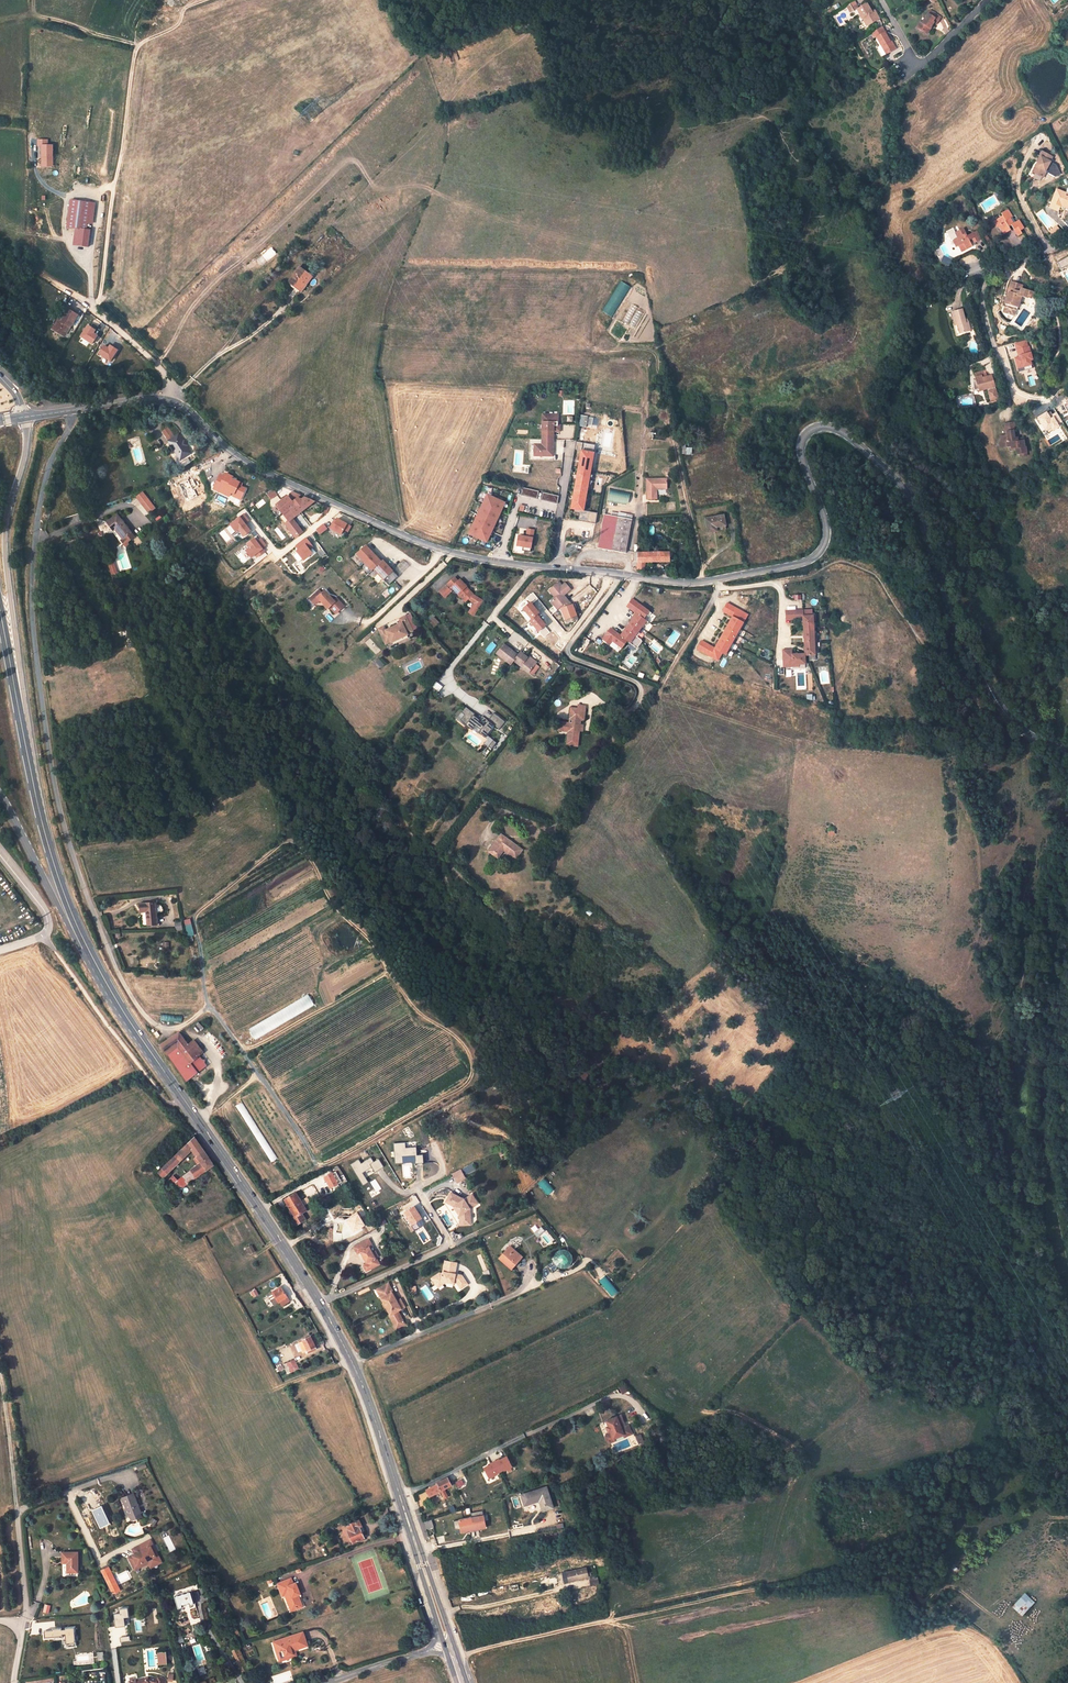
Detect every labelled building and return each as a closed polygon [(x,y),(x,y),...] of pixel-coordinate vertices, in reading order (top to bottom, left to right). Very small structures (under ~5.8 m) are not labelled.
[(868,4),(857,10),(862,19),(865,17),(869,25),(879,19),(874,10),(872,12),(868,4)] [(920,22),(916,28),(926,34),(934,23),(936,25),(941,18),(930,11),(922,24),(920,22)] [(896,50),(887,34),(885,34),(884,33),(882,28),(874,33),(872,34),(874,39),(877,37),(882,47),(881,47),(886,56),(896,50)] [(1052,153),(1042,148),(1039,153),(1041,154),(1038,159),(1036,163),(1038,164),(1035,171),(1044,175),(1048,168),(1046,168),(1051,158),(1050,158),(1052,153)] [(1051,204),(1050,207),(1058,211),(1060,208),(1060,206),(1061,204),(1067,207),(1067,196),(1057,191),(1051,204)] [(74,229),(72,245),(88,247),(90,229),(87,229),(87,224),(93,224),(95,202),(69,199),(66,228),(74,229)] [(1002,215),(995,220),(999,227),(1002,231),(1003,230),(1006,233),(1011,230),(1008,226),(1011,225),(1018,236),(1022,234),(1020,230),(1024,228),(1018,220),(1013,223),(1010,218),(1012,217),(1007,209),(1001,213),(1002,215)] [(1052,236),(1060,232),(1057,226),(1049,230),(1052,236)] [(958,239),(953,241),(957,248),(959,247),(961,250),(966,248),(968,250),(973,248),(970,241),(973,240),(975,244),(982,241),(977,232),(967,236),(963,229),(955,234),(958,239)] [(256,260),(261,266),(276,254),(271,248),(256,260)] [(944,256),(941,262),(950,267),(953,260),(944,256)] [(1058,261),(1067,283),(1067,256),(1058,261)] [(300,266),(289,281),(300,289),(306,281),(308,282),(312,276),(300,266)] [(620,281),(602,312),(612,318),(630,287),(620,281)] [(1009,292),(1008,297),(1006,296),(1003,306),(1005,306),(1003,311),(1004,313),(1012,315),(1014,314),(1016,309),(1017,310),(1021,296),(1030,299),(1032,292),(1021,289),(1022,285),(1011,281),(1008,292),(1009,292)] [(77,315),(66,308),(59,321),(57,320),(51,329),(61,335),(67,325),(69,327),(77,315)] [(962,309),(951,312),(955,325),(954,326),(956,336),(960,335),(960,333),(970,330),(968,321),(966,322),(965,319),(962,309)] [(67,325),(61,335),(66,338),(72,328),(69,327),(67,325)] [(994,386),(991,375),(987,376),(985,370),(979,371),(980,375),(975,377),(976,379),(973,380),(973,381),(973,384),(974,389),(974,390),(978,388),(979,390),(987,388),(990,400),(998,398),(995,388),(994,389),(993,386),(994,386)] [(543,414),(542,439),(550,439),(550,431),(554,431),(560,431),(560,426),(558,425),(554,425),(555,414),(543,414)] [(169,426),(161,431),(180,459),(191,452),(187,445),(188,445),(185,439),(183,440),(179,433),(175,436),(169,426)] [(1006,434),(999,436),(1000,441),(998,441),(998,442),(999,445),(999,449),(1007,448),(1008,451),(1014,450),(1015,454),(1019,453),(1019,456),(1026,455),(1024,447),(1023,447),(1021,437),(1018,438),(1016,440),(1013,438),(1015,435),(1014,429),(1006,430),(1006,434)] [(596,444),(577,441),(575,449),(582,450),(571,508),(574,508),(574,511),(579,512),(578,519),(596,523),(598,512),(584,510),(596,444)] [(534,443),(534,455),(553,456),(554,444),(542,444),(534,443)] [(237,478),(225,472),(224,475),(220,476),(221,481),(215,482),(212,488),(218,491),(222,490),(225,489),(230,492),(234,493),(236,497),(240,499),(245,488),(238,485),(239,482),(236,480),(237,478)] [(220,473),(215,482),(221,481),(220,476),(224,475),(220,473)] [(668,478),(648,479),(648,499),(658,499),(658,486),(668,486),(668,478)] [(537,498),(538,491),(523,488),(521,495),(537,498)] [(610,488),(607,501),(627,505),(630,493),(610,488)] [(270,500),(277,494),(273,489),(266,494),(270,500)] [(541,500),(557,503),(559,496),(543,492),(541,500)] [(288,495),(276,504),(286,517),(289,521),(293,518),(315,501),(305,496),(300,500),(298,498),(292,502),(288,495)] [(495,502),(484,497),(475,516),(488,522),(491,514),(490,514),(495,502)] [(156,508),(148,498),(142,503),(150,513),(156,508)] [(255,502),(241,512),(257,535),(271,525),(255,502)] [(330,508),(322,504),(318,511),(327,514),(330,508)] [(624,553),(632,519),(618,517),(605,514),(597,548),(611,551),(624,553)] [(133,537),(130,533),(116,515),(109,520),(107,522),(112,530),(113,530),(115,528),(122,538),(126,543),(133,537)] [(723,515),(705,518),(708,532),(713,531),(712,527),(725,525),(723,515)] [(289,521),(286,517),(282,520),(293,536),(295,537),(303,531),(293,518),(289,521)] [(343,530),(348,532),(351,525),(333,518),(329,530),(341,535),(343,530)] [(323,524),(316,529),(319,535),(327,529),(323,524)] [(531,549),(534,530),(526,528),(525,536),(517,534),(515,546),(531,549)] [(253,537),(245,544),(248,547),(243,551),(250,559),(254,555),(257,558),(265,551),(263,548),(266,545),(260,538),(256,541),(253,537)] [(297,549),(294,551),(303,561),(316,550),(305,537),(294,546),(297,549)] [(368,545),(358,554),(374,570),(375,569),(390,585),(400,576),(384,560),(383,562),(368,545)] [(674,557),(673,551),(638,552),(637,568),(645,568),(645,561),(670,561),(670,557),(674,557)] [(106,562),(111,575),(117,573),(113,560),(106,562)] [(472,595),(466,588),(468,586),(461,579),(460,580),(456,576),(441,590),(446,596),(454,589),(465,602),(469,598),(476,603),(481,606),(485,600),(474,593),(472,595)] [(564,600),(561,596),(569,591),(565,584),(561,586),(559,587),(556,582),(549,587),(552,590),(551,595),(552,598),(548,601),(552,607),(557,608),(559,607),(560,609),(559,614),(566,624),(570,624),(577,620),(572,612),(573,608),(571,605),(568,606),(565,607),(563,603),(564,600)] [(466,588),(472,595),(474,593),(468,586),(466,588)] [(320,590),(311,599),(315,603),(318,603),(322,600),(329,608),(331,607),(337,613),(345,605),(338,597),(335,600),(326,590),(323,593),(320,590)] [(650,612),(632,599),(626,606),(636,613),(620,635),(610,627),(602,638),(609,644),(612,640),(618,645),(616,647),(619,649),(626,640),(631,644),(634,640),(632,639),(635,635),(637,636),(639,633),(637,631),(643,623),(645,625),(648,622),(643,618),(646,614),(648,616),(650,612)] [(476,603),(470,612),(475,616),(481,606),(476,603)] [(747,615),(726,603),(722,611),(732,617),(714,648),(701,640),(696,648),(717,660),(721,652),(724,654),(747,615)] [(802,610),(785,611),(785,620),(802,619),(804,654),(791,654),(791,650),(782,650),(783,667),(798,666),(798,664),(805,664),(804,655),(817,655),(817,649),(814,649),(814,648),(817,648),(816,636),(814,636),(813,621),(815,621),(815,616),(802,616),(802,610)] [(391,640),(408,633),(407,631),(414,629),(406,613),(401,616),(403,620),(402,621),(385,627),(383,623),(378,626),(385,641),(391,639),(391,640)] [(437,622),(441,619),(437,614),(433,618),(437,622)] [(519,655),(512,650),(512,651),(506,646),(504,645),(497,654),(512,665),(515,661),(530,673),(532,671),(535,673),(540,666),(537,664),(530,658),(522,652),(519,655)] [(478,714),(466,705),(462,711),(465,713),(461,719),(466,723),(472,728),(476,724),(481,728),(479,731),(486,737),(488,734),(495,725),(500,729),(506,721),(495,712),(485,725),(479,721),(481,719),(476,716),(478,714)] [(585,709),(574,708),(572,719),(573,719),(572,723),(559,722),(558,729),(573,731),(572,736),(568,735),(567,745),(577,746),(580,731),(576,731),(577,725),(578,725),(579,720),(584,720),(585,709)] [(494,739),(488,734),(486,737),(489,738),(486,742),(490,745),(494,739)] [(498,741),(494,739),(490,745),(493,748),(498,741)] [(522,850),(501,835),(489,852),(494,855),(497,851),(501,854),(503,850),(515,859),(522,850)] [(154,901),(139,903),(141,911),(146,910),(148,924),(158,922),(154,901)] [(188,937),(194,935),(190,918),(183,920),(188,937)] [(176,931),(183,930),(181,921),(174,923),(176,931)] [(188,1045),(179,1033),(170,1039),(161,1045),(167,1054),(186,1082),(207,1065),(205,1062),(205,1059),(202,1059),(199,1055),(203,1052),(194,1041),(188,1045)] [(164,1177),(192,1149),(198,1157),(196,1159),(197,1161),(196,1161),(198,1165),(191,1170),(196,1178),(213,1165),(194,1136),(192,1139),(159,1173),(164,1177)] [(405,1141),(393,1142),(395,1163),(403,1162),(402,1156),(407,1156),(407,1158),(415,1157),(415,1163),(423,1163),(422,1153),(416,1154),(416,1146),(405,1147),(405,1141)] [(358,1159),(350,1164),(363,1185),(368,1182),(362,1172),(372,1166),(375,1171),(383,1166),(378,1158),(373,1161),(371,1157),(361,1163),(358,1159)] [(471,1162),(463,1167),(467,1174),(475,1169),(471,1162)] [(338,1165),(332,1168),(338,1182),(345,1179),(338,1165)] [(456,1183),(465,1178),(460,1168),(451,1173),(456,1183)] [(196,1178),(191,1170),(178,1180),(174,1176),(167,1181),(178,1191),(196,1178)] [(338,1184),(332,1173),(326,1176),(332,1188),(333,1187),(338,1184)] [(546,1179),(539,1185),(546,1194),(553,1189),(546,1179)] [(473,1221),(467,1210),(478,1203),(472,1192),(459,1200),(454,1192),(443,1199),(460,1228),(473,1221)] [(290,1209),(295,1217),(292,1219),(296,1226),(306,1220),(302,1213),(306,1210),(304,1207),(301,1202),(296,1193),(285,1200),(290,1209)] [(403,1210),(410,1224),(422,1219),(415,1205),(403,1210)] [(224,1226),(232,1245),(241,1241),(234,1223),(224,1226)] [(548,1235),(541,1227),(534,1233),(541,1241),(544,1238),(547,1236),(548,1235)] [(361,1252),(367,1263),(366,1265),(368,1269),(370,1270),(380,1265),(377,1258),(378,1257),(376,1252),(373,1253),(370,1248),(373,1247),(370,1240),(358,1246),(357,1248),(359,1251),(361,1252)] [(522,1257),(510,1246),(501,1256),(513,1268),(522,1257)] [(569,1252),(564,1250),(560,1250),(556,1253),(554,1257),(555,1262),(548,1265),(553,1272),(558,1266),(562,1267),(567,1267),(570,1264),(572,1260),(572,1255),(569,1252)] [(439,1273),(431,1278),(436,1285),(441,1281),(454,1282),(454,1280),(458,1281),(461,1287),(468,1282),(462,1272),(455,1272),(455,1260),(443,1260),(442,1273),(439,1273)] [(605,1276),(599,1281),(612,1297),(619,1291),(605,1276)] [(395,1329),(404,1324),(397,1311),(404,1307),(400,1299),(398,1300),(394,1293),(393,1294),(390,1289),(391,1288),(389,1283),(379,1288),(383,1294),(380,1295),(384,1303),(382,1303),(384,1307),(385,1307),(389,1315),(388,1315),(395,1329)] [(288,1297),(283,1289),(277,1292),(276,1290),(272,1292),(278,1303),(281,1301),(283,1305),(290,1301),(288,1297)] [(317,1349),(311,1336),(302,1341),(307,1351),(305,1352),(306,1354),(317,1349)] [(299,1369),(295,1360),(284,1365),(288,1374),(299,1369)] [(618,1386),(622,1394),(628,1391),(623,1383),(618,1386)] [(621,1415),(617,1417),(606,1421),(611,1432),(607,1434),(605,1437),(607,1442),(610,1443),(614,1441),(613,1439),(624,1435),(622,1429),(619,1422),(623,1421),(621,1415)] [(632,1434),(629,1426),(622,1429),(624,1435),(625,1437),(632,1434)] [(640,1433),(635,1435),(639,1446),(645,1443),(640,1433)] [(507,1455),(482,1466),(488,1478),(512,1467),(507,1455)] [(144,1461),(136,1465),(138,1471),(147,1467),(144,1461)] [(426,1490),(430,1497),(448,1488),(452,1495),(456,1493),(448,1478),(436,1484),(437,1485),(426,1490)] [(458,1487),(464,1485),(462,1479),(455,1481),(458,1487)] [(540,1501),(544,1511),(554,1508),(547,1488),(522,1496),(525,1506),(540,1501)] [(444,1499),(448,1496),(445,1489),(440,1492),(444,1499)] [(141,1513),(134,1493),(123,1497),(130,1517),(141,1513)] [(472,1518),(454,1521),(457,1535),(479,1531),(479,1529),(486,1528),(483,1511),(471,1513),(472,1518)] [(361,1525),(359,1520),(347,1525),(350,1531),(348,1532),(353,1543),(365,1538),(362,1533),(365,1532),(363,1525),(361,1525)] [(151,1540),(132,1549),(135,1555),(129,1558),(131,1563),(133,1562),(135,1567),(147,1561),(149,1566),(158,1562),(153,1552),(156,1550),(151,1540)] [(162,1563),(156,1550),(153,1552),(158,1562),(149,1566),(150,1568),(162,1563)] [(78,1572),(77,1552),(62,1552),(62,1562),(67,1562),(67,1572),(78,1572)] [(133,1562),(131,1563),(135,1570),(148,1564),(147,1561),(135,1567),(133,1562)] [(109,1566),(101,1570),(111,1591),(113,1590),(114,1593),(121,1590),(109,1566)] [(577,1579),(588,1577),(587,1568),(567,1572),(569,1581),(569,1582),(577,1580),(577,1579)] [(291,1578),(277,1584),(283,1597),(285,1596),(291,1609),(296,1607),(297,1609),(303,1607),(297,1594),(300,1593),(296,1583),(293,1584),(291,1578)] [(598,1578),(590,1580),(591,1586),(600,1584),(598,1578)] [(196,1603),(192,1590),(175,1595),(179,1609),(185,1607),(184,1605),(190,1603),(191,1605),(196,1603)] [(1022,1616),(1035,1602),(1024,1593),(1012,1607),(1022,1616)] [(119,1613),(114,1613),(115,1626),(124,1625),(124,1617),(128,1617),(127,1607),(119,1608),(119,1613)] [(307,1645),(303,1632),(279,1640),(280,1645),(275,1646),(279,1659),(287,1657),(288,1659),(293,1657),(291,1651),(307,1645)] [(167,1664),(167,1652),(158,1652),(159,1664),(167,1664)]
